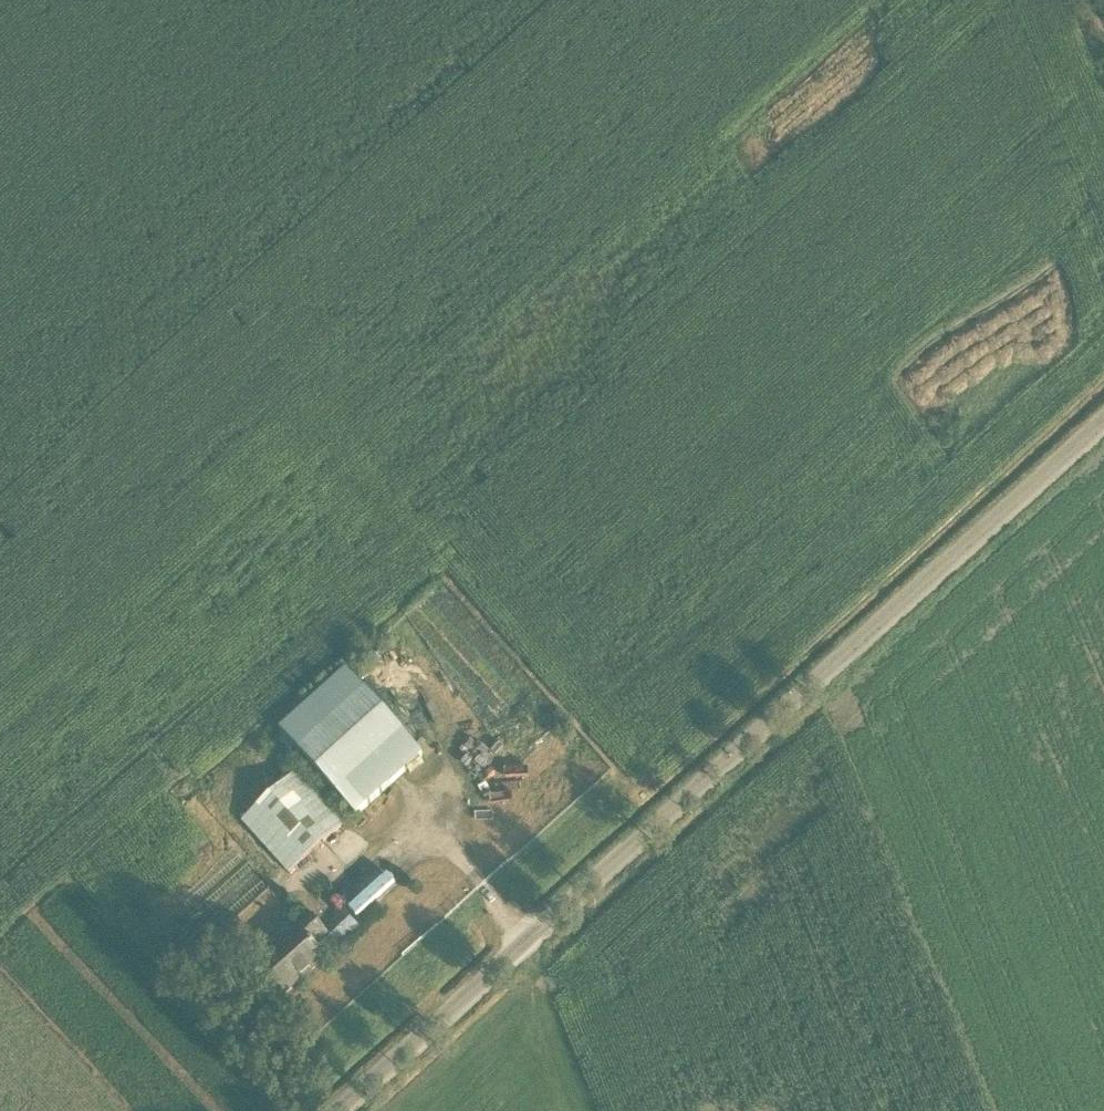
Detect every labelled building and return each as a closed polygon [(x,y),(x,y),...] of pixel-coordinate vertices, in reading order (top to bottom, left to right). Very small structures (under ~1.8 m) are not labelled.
[(423,755),(346,669),(278,730),(356,816),(423,755)] [(297,771),(240,821),(288,873),(344,823),(297,771)] [(414,849),(375,884),(384,894),(423,859),(414,849)] [(308,913),(294,926),(298,931),(257,967),(282,995),(324,958),(314,946),(327,934),(308,913)]
